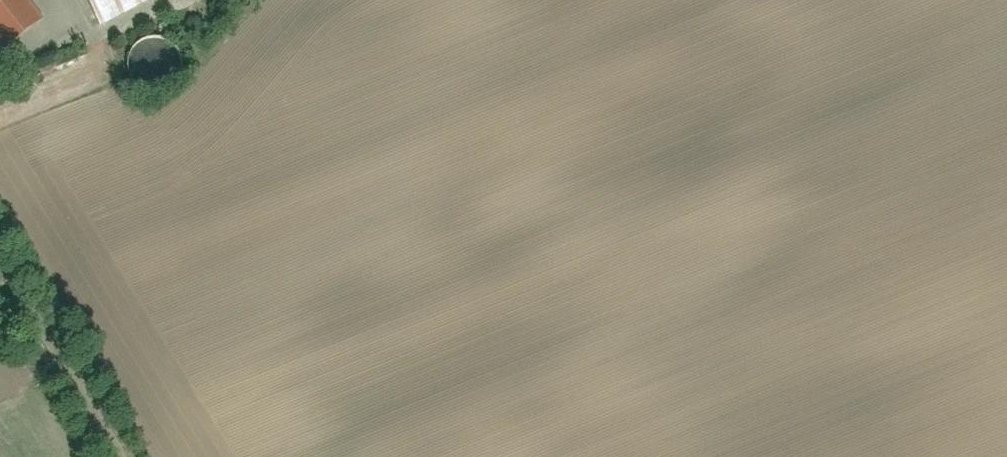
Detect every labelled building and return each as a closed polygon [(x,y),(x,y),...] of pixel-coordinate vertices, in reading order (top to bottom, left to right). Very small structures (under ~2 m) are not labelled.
[(41,0),(0,0),(0,50),(2,52),(52,14),(41,0)] [(104,31),(162,0),(88,0),(104,31)] [(133,50),(129,67),(134,82),(144,92),(167,93),(180,85),(187,70),(183,52),(171,40),(149,38),(133,50)]
